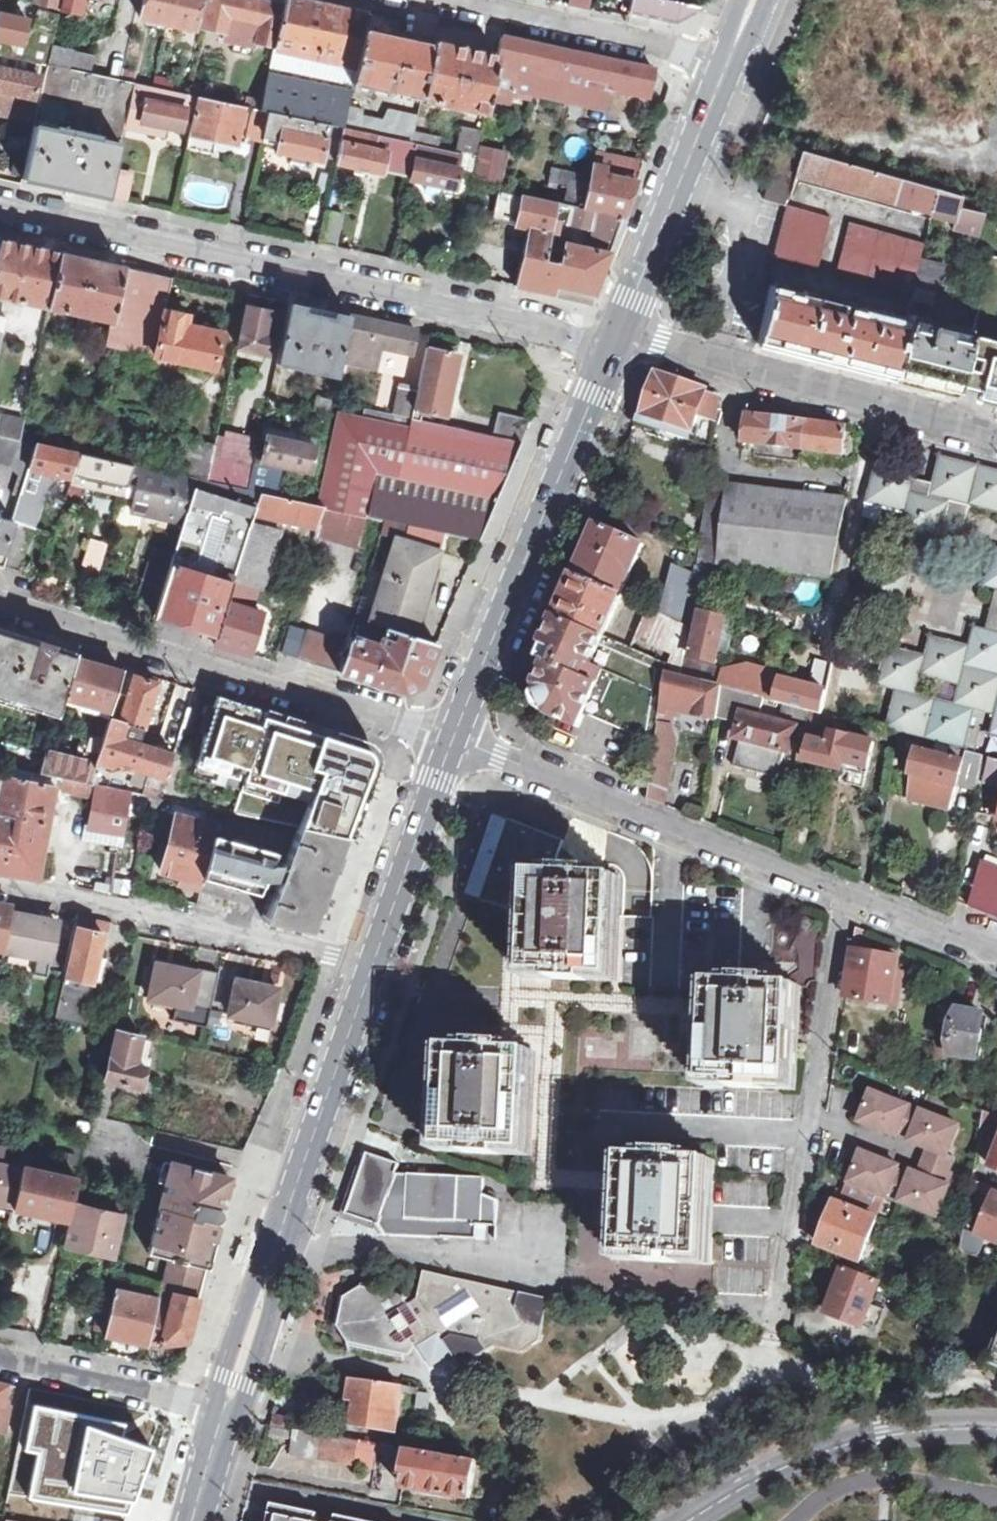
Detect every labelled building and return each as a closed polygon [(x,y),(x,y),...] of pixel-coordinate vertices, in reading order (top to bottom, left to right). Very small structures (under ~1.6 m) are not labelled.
[(81,12),(84,0),(63,0),(62,7),(81,12)] [(140,17),(168,22),(173,0),(144,0),(140,17)] [(168,22),(177,25),(194,29),(200,0),(173,0),(168,22)] [(255,0),(209,0),(203,28),(226,33),(227,28),(229,18),(242,20),(259,24),(255,42),(274,47),(283,6),(255,0)] [(283,6),(274,47),(272,58),(264,100),(262,109),(272,112),(344,127),(349,106),(354,83),(366,27),(369,13),(308,0),(284,0),(283,6)] [(573,5),(584,8),(587,9),(589,0),(569,0),(568,5),(573,5)] [(629,10),(629,12),(630,12),(637,14),(641,15),(670,21),(674,22),(676,22),(692,13),(697,10),(698,10),(700,6),(677,2),(669,0),(631,0),(631,2),(634,3),(629,10)] [(53,49),(24,42),(27,26),(29,19),(14,16),(0,12),(0,53),(43,62),(50,63),(53,49)] [(53,49),(53,46),(58,25),(30,18),(29,19),(27,26),(24,42),(53,49)] [(227,28),(240,30),(242,20),(229,18),(227,28)] [(168,22),(164,39),(174,41),(177,25),(168,22)] [(420,98),(433,42),(366,27),(354,83),(420,98)] [(539,72),(545,45),(523,40),(518,40),(502,37),(501,42),(497,55),(496,63),(491,84),(508,88),(516,89),(520,69),(539,72)] [(486,112),(487,106),(491,84),(496,63),(497,55),(495,55),(485,53),(480,52),(476,51),(433,42),(420,98),(486,112)] [(539,72),(561,77),(567,50),(564,49),(550,47),(545,45),(539,72)] [(50,63),(92,73),(96,56),(53,46),(53,49),(50,63)] [(573,80),(584,82),(585,77),(608,81),(612,59),(595,56),(591,55),(567,50),(561,77),(573,80)] [(0,53),(0,90),(35,99),(43,62),(0,53)] [(640,66),(635,64),(612,59),(608,81),(607,87),(622,90),(649,96),(654,69),(640,66)] [(23,179),(109,197),(115,173),(135,83),(123,80),(92,73),(50,63),(23,179)] [(535,93),(539,72),(520,69),(516,89),(535,93)] [(135,83),(136,75),(124,72),(123,80),(135,83)] [(535,93),(567,100),(573,80),(561,77),(539,72),(535,93)] [(567,100),(603,108),(607,87),(608,81),(585,77),(584,82),(573,80),(567,100)] [(154,87),(172,90),(173,81),(156,78),(154,87)] [(487,106),(503,110),(508,88),(491,84),(487,106)] [(148,85),(145,100),(188,109),(188,111),(194,113),(198,96),(186,93),(172,90),(154,87),(148,85)] [(186,149),(217,155),(220,140),(238,143),(245,106),(198,96),(194,113),(186,149)] [(262,109),(264,100),(248,96),(247,106),(255,108),(262,109)] [(145,100),(141,121),(184,130),(188,111),(188,109),(145,100)] [(413,130),(416,114),(388,108),(383,119),(362,115),(363,109),(349,106),(344,127),(410,141),(413,130)] [(265,141),(267,136),(272,112),(262,109),(255,108),(250,137),(265,141)] [(344,127),(272,112),(267,136),(281,139),(279,151),(296,154),(308,157),(323,160),(324,157),(337,159),(344,127)] [(476,155),(482,131),(462,126),(457,151),(476,155)] [(418,143),(410,141),(344,127),(337,159),(336,163),(383,172),(384,167),(411,174),(418,143)] [(439,148),(441,135),(413,130),(410,141),(418,143),(439,148)] [(476,155),(457,151),(439,148),(418,143),(411,174),(410,178),(456,188),(454,197),(467,199),(470,183),(476,155)] [(787,205),(793,178),(801,150),(778,143),(764,199),(787,205)] [(478,182),(507,188),(514,151),(486,145),(478,182)] [(933,215),(939,189),(801,150),(793,178),(801,180),(802,176),(806,177),(805,179),(933,215)] [(614,157),(596,153),(593,163),(605,166),(612,168),(614,157)] [(308,157),(296,154),(294,161),(307,164),(308,157)] [(589,209),(623,216),(627,207),(634,186),(635,182),(643,163),(614,157),(612,168),(605,166),(602,180),(590,177),(552,169),(550,181),(569,185),(567,196),(558,194),(556,202),(589,209)] [(590,177),(602,180),(605,166),(593,163),(590,177)] [(131,177),(115,173),(109,197),(125,201),(131,177)] [(963,195),(939,189),(933,215),(956,221),(953,231),(977,237),(983,213),(960,207),(963,195)] [(494,190),(491,217),(507,219),(510,192),(494,190)] [(512,192),(506,223),(529,228),(516,286),(520,286),(535,289),(540,290),(544,291),(557,294),(570,297),(577,298),(592,301),(594,293),(610,252),(619,229),(620,224),(623,216),(589,209),(556,202),(546,200),(512,192)] [(546,200),(556,202),(558,194),(547,192),(546,200)] [(787,205),(774,257),(820,269),(833,217),(787,205)] [(318,243),(320,243),(334,246),(337,246),(343,213),(325,209),(318,243)] [(923,257),(926,242),(853,222),(839,274),(909,292),(914,294),(916,287),(923,257)] [(59,253),(49,250),(21,245),(17,243),(0,240),(0,298),(49,308),(61,253),(59,253)] [(124,267),(61,253),(49,308),(113,322),(124,267)] [(960,385),(996,394),(996,258),(991,256),(972,335),(960,385)] [(941,293),(948,264),(923,257),(916,287),(937,292),(941,293)] [(165,312),(173,277),(154,274),(136,270),(124,267),(113,322),(109,338),(108,345),(214,367),(222,333),(220,332),(221,323),(165,312)] [(770,286),(758,342),(895,377),(909,320),(861,309),(859,314),(850,311),(850,306),(799,293),(797,298),(787,296),(788,290),(770,286)] [(937,292),(916,287),(914,294),(913,299),(934,304),(937,292)] [(342,358),(350,316),(334,312),(304,306),(302,305),(292,303),(289,302),(277,364),(338,377),(342,358)] [(245,306),(237,347),(265,354),(270,335),(267,334),(272,312),(245,306)] [(411,352),(416,330),(360,318),(350,316),(342,358),(374,364),(378,345),(411,352)] [(4,333),(5,334),(8,320),(0,318),(0,351),(4,333)] [(960,385),(972,335),(909,320),(895,377),(958,393),(960,385)] [(108,345),(109,338),(75,330),(73,340),(107,347),(108,345)] [(423,421),(425,411),(446,415),(457,354),(440,350),(429,347),(427,347),(419,392),(415,408),(413,419),(423,421)] [(694,432),(691,440),(713,447),(720,394),(657,372),(642,415),(694,432)] [(413,419),(415,408),(419,392),(400,387),(395,415),(413,419)] [(332,402),(333,399),(318,396),(315,409),(330,411),(332,402)] [(497,436),(423,421),(413,419),(411,426),(339,412),(318,505),(325,507),(389,519),(413,525),(443,531),(479,539),(521,442),(497,436)] [(502,413),(497,436),(521,442),(530,420),(502,413)] [(861,435),(859,434),(848,431),(847,428),(748,414),(744,445),(856,459),(861,435)] [(3,416),(0,429),(0,435),(7,436),(21,440),(24,426),(25,421),(3,416)] [(49,446),(52,433),(24,426),(21,440),(36,444),(49,446)] [(247,489),(252,464),(249,463),(252,438),(227,432),(222,457),(213,455),(208,480),(247,489)] [(215,445),(199,442),(199,436),(182,433),(174,473),(199,479),(208,480),(213,455),(215,445)] [(277,495),(283,465),(310,472),(316,445),(269,435),(263,459),(257,458),(249,490),(262,493),(277,495)] [(7,436),(0,451),(0,464),(10,466),(21,440),(7,436)] [(29,467),(36,444),(21,440),(10,466),(19,475),(26,477),(26,476),(29,467)] [(82,453),(49,446),(36,444),(29,467),(75,477),(82,453)] [(84,453),(82,453),(75,477),(73,481),(80,483),(81,476),(112,482),(129,487),(130,482),(135,465),(84,453)] [(940,454),(940,457),(933,485),(914,480),(916,474),(917,473),(917,472),(915,472),(876,462),(866,502),(905,512),(906,513),(900,530),(892,568),(891,568),(871,563),(862,602),(861,604),(864,604),(902,615),(912,575),(931,580),(946,522),(965,527),(966,525),(964,525),(969,507),(970,508),(971,505),(996,512),(996,469),(940,454)] [(174,473),(135,465),(130,482),(141,484),(137,499),(135,511),(185,523),(199,479),(174,473)] [(26,477),(19,475),(13,495),(20,497),(23,489),(26,477)] [(26,476),(26,477),(23,489),(20,497),(13,518),(32,524),(46,482),(26,476)] [(112,482),(81,476),(80,483),(109,490),(112,482)] [(253,522),(256,513),(262,493),(249,490),(247,489),(208,480),(199,479),(185,523),(180,539),(175,555),(171,567),(171,568),(156,614),(217,633),(253,522)] [(126,496),(137,499),(141,484),(130,482),(129,487),(126,496)] [(832,578),(848,499),(709,482),(698,561),(706,565),(832,578)] [(318,505),(310,503),(277,495),(262,493),(256,513),(319,526),(325,507),(318,505)] [(19,571),(34,524),(32,524),(13,518),(12,521),(0,559),(0,565),(19,571)] [(0,518),(0,559),(12,521),(0,518)] [(409,540),(413,525),(389,519),(383,535),(397,538),(406,541),(409,541),(409,540)] [(253,654),(265,612),(255,608),(262,584),(267,584),(283,529),(253,522),(217,633),(214,643),(253,654)] [(443,531),(413,525),(409,540),(440,547),(443,531)] [(621,594),(642,545),(597,525),(575,574),(621,594)] [(414,635),(414,632),(435,564),(439,553),(439,551),(409,541),(406,541),(397,538),(370,622),(414,635)] [(93,539),(86,562),(98,566),(106,544),(93,539)] [(994,545),(984,587),(986,586),(996,589),(996,546),(994,545)] [(171,568),(171,567),(175,555),(166,551),(162,565),(171,568)] [(156,614),(171,568),(162,565),(151,561),(139,602),(156,614)] [(662,611),(690,623),(692,608),(697,572),(674,564),(662,611)] [(603,637),(621,594),(575,574),(559,613),(557,615),(603,637)] [(995,716),(991,734),(996,736),(996,596),(993,613),(992,612),(987,629),(974,625),(974,627),(975,628),(970,645),(930,635),(926,655),(887,644),(877,685),(896,690),(886,730),(962,749),(966,750),(976,710),(995,716)] [(685,661),(689,632),(690,623),(662,611),(650,607),(632,649),(669,664),(668,673),(683,677),(685,661)] [(689,632),(699,635),(693,657),(718,664),(721,652),(730,654),(738,620),(692,608),(690,623),(689,632)] [(544,672),(545,682),(539,684),(551,713),(580,726),(586,713),(579,710),(598,671),(591,668),(603,637),(557,615),(539,658),(549,662),(544,672)] [(306,631),(309,622),(296,617),(293,627),(295,627),(306,631)] [(437,642),(414,635),(370,622),(355,618),(347,645),(339,670),(399,690),(422,678),(424,674),(429,663),(431,659),(435,647),(437,642)] [(347,645),(306,631),(295,627),(286,654),(287,655),(298,658),(300,658),(336,670),(339,670),(347,645)] [(38,716),(39,712),(56,717),(63,696),(74,657),(76,652),(55,645),(0,628),(0,704),(38,716)] [(63,696),(111,710),(123,672),(78,658),(74,657),(63,696)] [(534,669),(544,672),(549,662),(539,658),(534,669)] [(824,713),(834,663),(816,658),(811,680),(803,678),(802,685),(782,679),(776,702),(787,704),(810,710),(824,713)] [(777,672),(740,666),(721,670),(685,661),(683,677),(723,687),(766,699),(771,700),(777,672)] [(111,710),(109,717),(109,718),(125,723),(144,729),(158,682),(134,675),(136,670),(125,667),(123,672),(111,710)] [(718,719),(719,716),(723,687),(683,677),(668,673),(664,694),(697,704),(696,713),(718,719)] [(719,716),(741,722),(737,736),(742,737),(736,765),(778,777),(785,750),(790,751),(796,727),(760,717),(766,699),(723,687),(719,716)] [(650,784),(668,791),(676,744),(669,743),(675,707),(696,713),(697,704),(664,694),(650,784)] [(375,746),(215,698),(191,776),(237,790),(240,782),(298,800),(304,791),(318,795),(305,829),(354,840),(368,805),(382,770),(384,759),(381,751),(375,746)] [(810,710),(787,704),(784,715),(808,720),(810,710)] [(848,720),(824,713),(810,710),(808,720),(805,737),(817,740),(812,760),(851,770),(867,774),(875,742),(844,735),(848,720)] [(109,717),(99,714),(96,721),(107,724),(109,718),(109,717)] [(98,752),(96,762),(112,767),(119,763),(149,773),(146,785),(154,786),(164,789),(174,755),(121,738),(125,723),(109,718),(107,724),(103,737),(98,752)] [(93,733),(103,737),(107,724),(96,721),(93,733)] [(93,735),(88,749),(98,752),(103,737),(93,733),(93,735)] [(966,750),(962,749),(959,759),(919,749),(914,773),(911,796),(954,806),(959,783),(979,788),(985,755),(966,750)] [(46,751),(45,755),(40,772),(58,776),(66,777),(83,782),(89,761),(46,751)] [(174,755),(164,789),(161,797),(170,799),(182,757),(174,755)] [(990,757),(984,780),(996,783),(996,758),(990,757)] [(2,872),(38,878),(44,845),(58,776),(40,772),(3,765),(1,775),(0,781),(0,871),(2,872)] [(867,774),(851,770),(848,783),(864,788),(867,774)] [(89,783),(94,783),(98,784),(100,775),(93,772),(89,783)] [(83,782),(66,777),(63,791),(92,797),(94,783),(89,783),(83,782)] [(99,784),(91,827),(122,832),(130,791),(99,784)] [(650,784),(648,798),(667,806),(668,791),(650,784)] [(154,786),(151,796),(161,797),(164,789),(154,786)] [(151,796),(151,795),(149,804),(173,812),(172,815),(177,817),(162,870),(184,876),(182,884),(201,888),(202,888),(216,837),(223,811),(170,799),(161,797),(151,796)] [(478,894),(481,899),(509,910),(531,911),(528,972),(554,973),(554,979),(587,980),(588,974),(613,976),(618,876),(592,875),(592,869),(570,867),(570,874),(557,873),(558,857),(564,841),(504,817),(493,850),(491,854),(478,894)] [(273,924),(316,936),(337,883),(354,840),(305,829),(273,924)] [(216,837),(202,888),(228,896),(253,902),(266,872),(274,852),(216,837)] [(108,851),(103,881),(76,875),(74,882),(78,887),(110,895),(118,853),(108,851)] [(982,862),(971,907),(974,908),(988,913),(996,917),(996,867),(982,862)] [(4,950),(11,912),(13,906),(0,903),(0,949),(4,950)] [(4,950),(38,957),(35,974),(47,976),(58,922),(11,912),(4,950)] [(76,927),(78,927),(102,933),(111,934),(113,922),(112,922),(78,915),(77,917),(76,927)] [(69,968),(67,976),(61,1015),(85,1021),(93,974),(102,933),(78,927),(69,968)] [(857,927),(854,950),(867,952),(871,933),(871,932),(857,927)] [(846,996),(891,1003),(898,956),(867,952),(854,950),(846,996)] [(149,997),(177,1003),(173,1019),(208,1028),(219,972),(198,968),(198,971),(156,963),(149,997)] [(236,980),(229,1015),(271,1023),(278,988),(236,980)] [(707,1080),(791,1084),(796,984),(712,980),(707,1080)] [(943,1006),(940,1022),(950,1024),(948,1037),(938,1036),(936,1051),(953,1055),(975,1058),(979,1033),(982,1013),(958,1009),(943,1006)] [(115,1082),(141,1087),(147,1066),(138,1064),(143,1037),(116,1029),(105,1079),(115,1082)] [(979,1033),(975,1058),(983,1059),(988,1034),(979,1033)] [(468,1146),(468,1153),(501,1154),(502,1148),(528,1149),(532,1050),(507,1048),(507,1042),(485,1041),(484,1047),(447,1045),(443,1145),(468,1146)] [(929,1090),(945,1096),(953,1055),(936,1051),(929,1090)] [(93,1116),(106,1119),(115,1082),(105,1079),(102,1079),(93,1116)] [(926,1168),(950,1176),(952,1172),(949,1171),(954,1157),(947,1155),(959,1125),(872,1090),(860,1121),(898,1136),(900,1131),(912,1136),(910,1140),(930,1148),(924,1161),(928,1163),(926,1168)] [(0,1103),(0,1110),(15,1114),(18,1101),(1,1097),(0,1103)] [(983,1130),(996,1135),(996,1116),(986,1112),(983,1130)] [(22,1167),(3,1163),(6,1147),(0,1146),(0,1201),(13,1204),(22,1167)] [(88,1149),(85,1159),(100,1163),(103,1153),(88,1149)] [(647,1255),(646,1261),(680,1263),(680,1256),(706,1258),(711,1158),(685,1157),(686,1151),(663,1150),(663,1156),(626,1154),(621,1254),(647,1255)] [(926,1168),(923,1175),(912,1170),(910,1174),(898,1170),(900,1165),(862,1151),(843,1197),(877,1211),(883,1194),(939,1216),(951,1185),(947,1184),(950,1176),(926,1168)] [(349,1214),(380,1224),(387,1235),(423,1236),(478,1239),(479,1224),(498,1226),(499,1200),(483,1198),(484,1178),(398,1173),(401,1163),(371,1152),(349,1214)] [(210,1267),(212,1259),(213,1256),(215,1248),(217,1242),(217,1239),(219,1229),(221,1225),(213,1224),(214,1222),(219,1221),(223,1216),(223,1211),(217,1208),(218,1204),(223,1206),(230,1178),(217,1174),(195,1168),(172,1162),(169,1178),(160,1212),(152,1243),(150,1255),(171,1260),(164,1289),(193,1296),(199,1297),(201,1293),(207,1267),(210,1267)] [(69,1219),(76,1194),(79,1178),(23,1166),(13,1207),(69,1219)] [(971,1196),(994,1203),(996,1194),(996,1189),(974,1180),(973,1186),(971,1196)] [(980,1234),(996,1242),(996,1194),(994,1203),(980,1234)] [(13,1204),(0,1201),(0,1207),(12,1210),(13,1204)] [(835,1201),(819,1243),(862,1262),(879,1219),(835,1201)] [(77,1204),(71,1224),(66,1246),(113,1256),(118,1235),(123,1215),(77,1204)] [(954,1245),(952,1258),(960,1259),(962,1249),(954,1245)] [(845,1267),(828,1312),(837,1315),(833,1325),(859,1335),(863,1326),(881,1280),(845,1267)] [(549,1301),(515,1294),(418,1271),(412,1299),(407,1302),(402,1296),(404,1289),(363,1280),(362,1286),(359,1299),(346,1297),(343,1296),(331,1341),(406,1358),(406,1354),(409,1355),(413,1353),(414,1350),(423,1344),(428,1352),(433,1361),(451,1350),(461,1366),(495,1346),(523,1352),(540,1340),(549,1301)] [(199,1297),(193,1296),(164,1289),(159,1288),(158,1297),(148,1344),(161,1343),(187,1340),(188,1341),(193,1321),(195,1316),(199,1300),(199,1297)] [(105,1334),(148,1344),(158,1297),(132,1292),(115,1289),(105,1334)] [(306,1303),(297,1301),(291,1321),(300,1323),(306,1303)] [(987,1359),(996,1364),(996,1331),(987,1359)] [(397,1430),(401,1406),(402,1394),(404,1386),(355,1378),(351,1399),(358,1399),(355,1424),(397,1430)] [(402,1394),(418,1395),(418,1394),(419,1388),(404,1386),(402,1394)] [(123,1422),(27,1402),(10,1493),(127,1511),(150,1445),(121,1435),(123,1422)] [(4,1403),(0,1403),(0,1410),(11,1413),(12,1405),(4,1403)] [(7,1433),(11,1413),(0,1410),(0,1431),(7,1433)] [(275,1425),(272,1436),(295,1439),(296,1429),(275,1425)] [(295,1439),(292,1455),(314,1458),(378,1469),(382,1443),(339,1436),(331,1435),(296,1429),(295,1439)] [(404,1486),(469,1500),(477,1459),(411,1448),(404,1486)] [(313,1520),(318,1520),(320,1512),(274,1502),(272,1512),(313,1520)] [(270,1520),(313,1520),(272,1512),(270,1520)]
